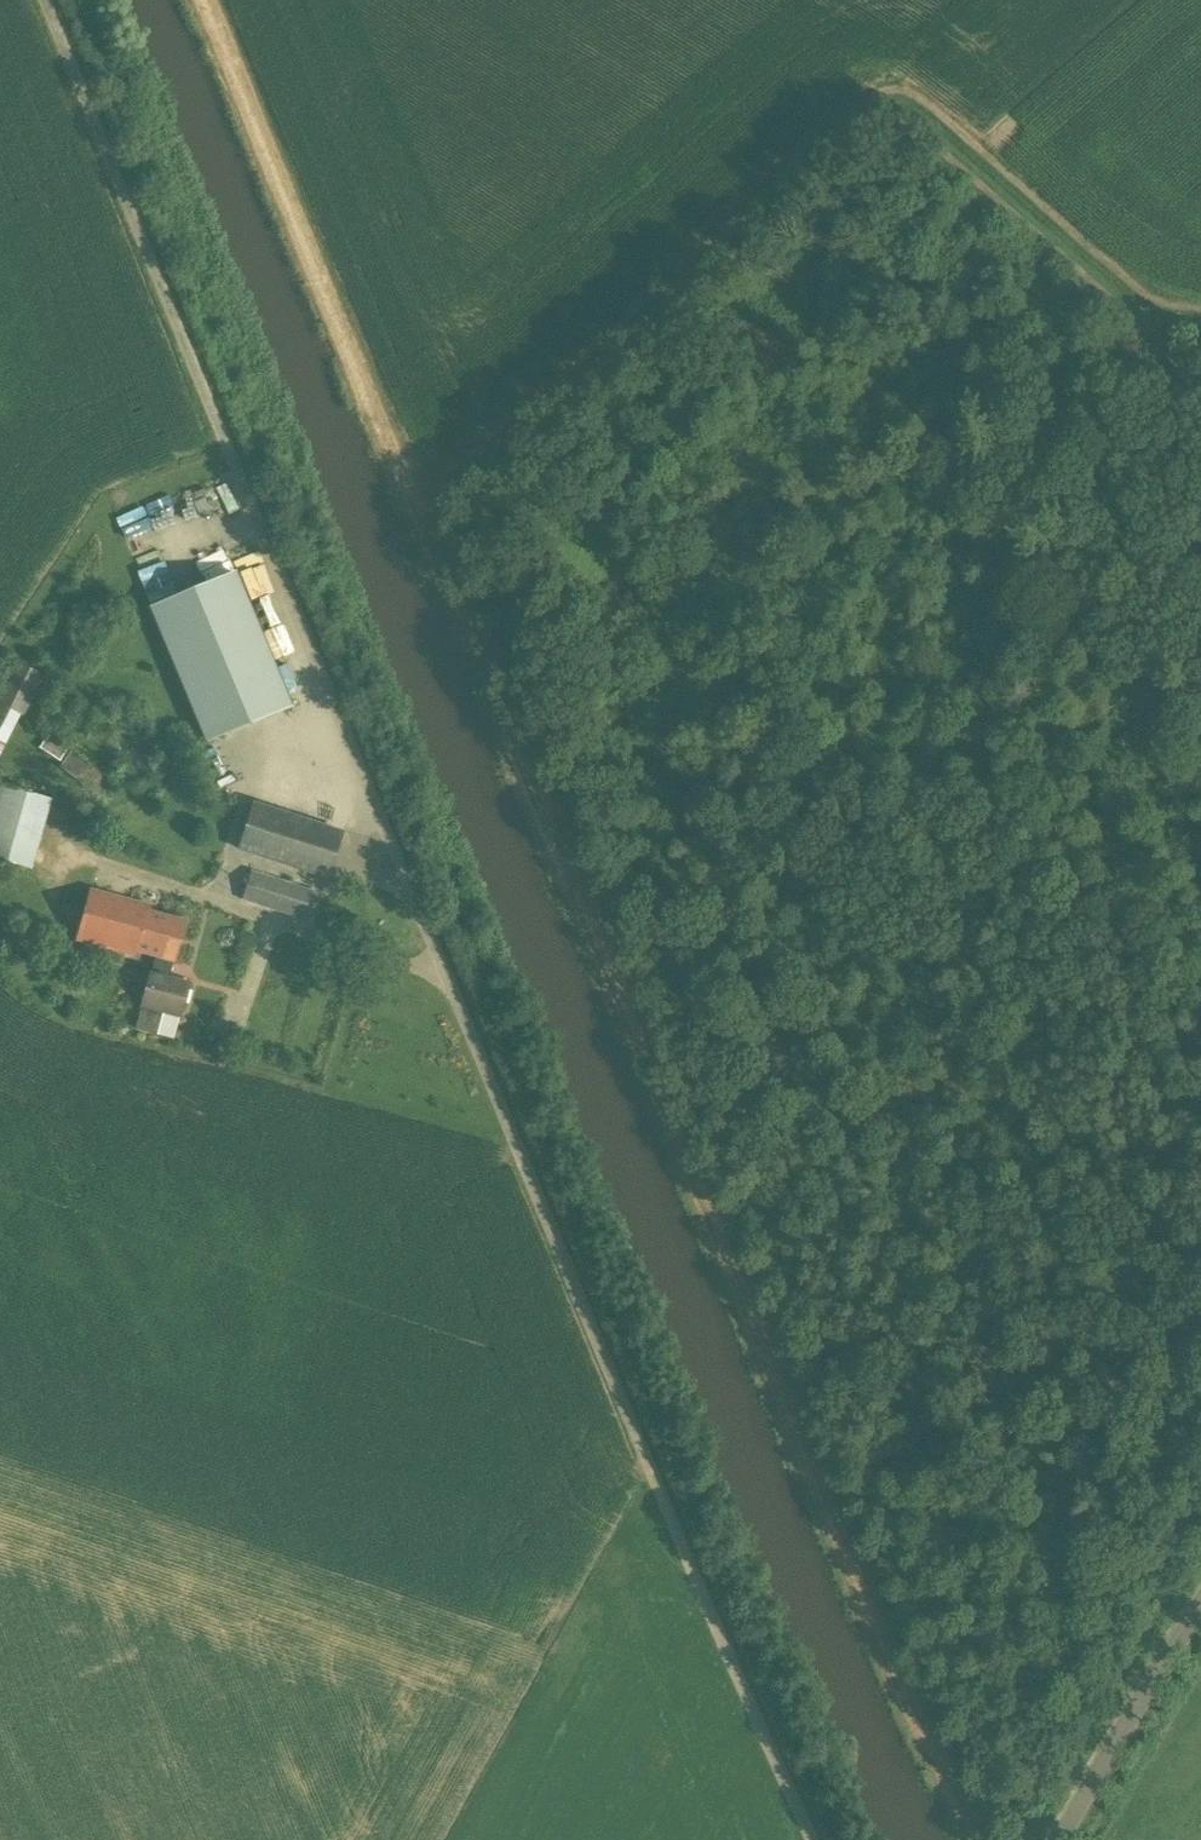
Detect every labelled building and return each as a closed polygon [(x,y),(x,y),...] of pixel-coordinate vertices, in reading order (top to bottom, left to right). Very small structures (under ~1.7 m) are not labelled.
[(194,489),(130,513),(150,564),(176,553),(173,544),(204,532),(201,524),(231,512),(222,489),(197,498),(194,489)] [(210,741),(291,707),(235,573),(155,606),(210,741)] [(45,676),(12,659),(0,682),(0,704),(25,716),(45,676)] [(59,761),(68,747),(48,734),(39,748),(59,761)] [(53,799),(0,784),(0,860),(33,869),(53,799)] [(328,878),(343,832),(256,804),(241,850),(328,878)] [(304,920),(313,890),(251,870),(242,900),(304,920)] [(137,951),(156,956),(173,961),(175,961),(186,921),(150,911),(152,905),(92,889),(78,940),(135,956),(137,951)] [(169,977),(173,961),(156,956),(143,1007),(142,1007),(137,1029),(157,1034),(163,1012),(181,1016),(190,982),(169,977)]
